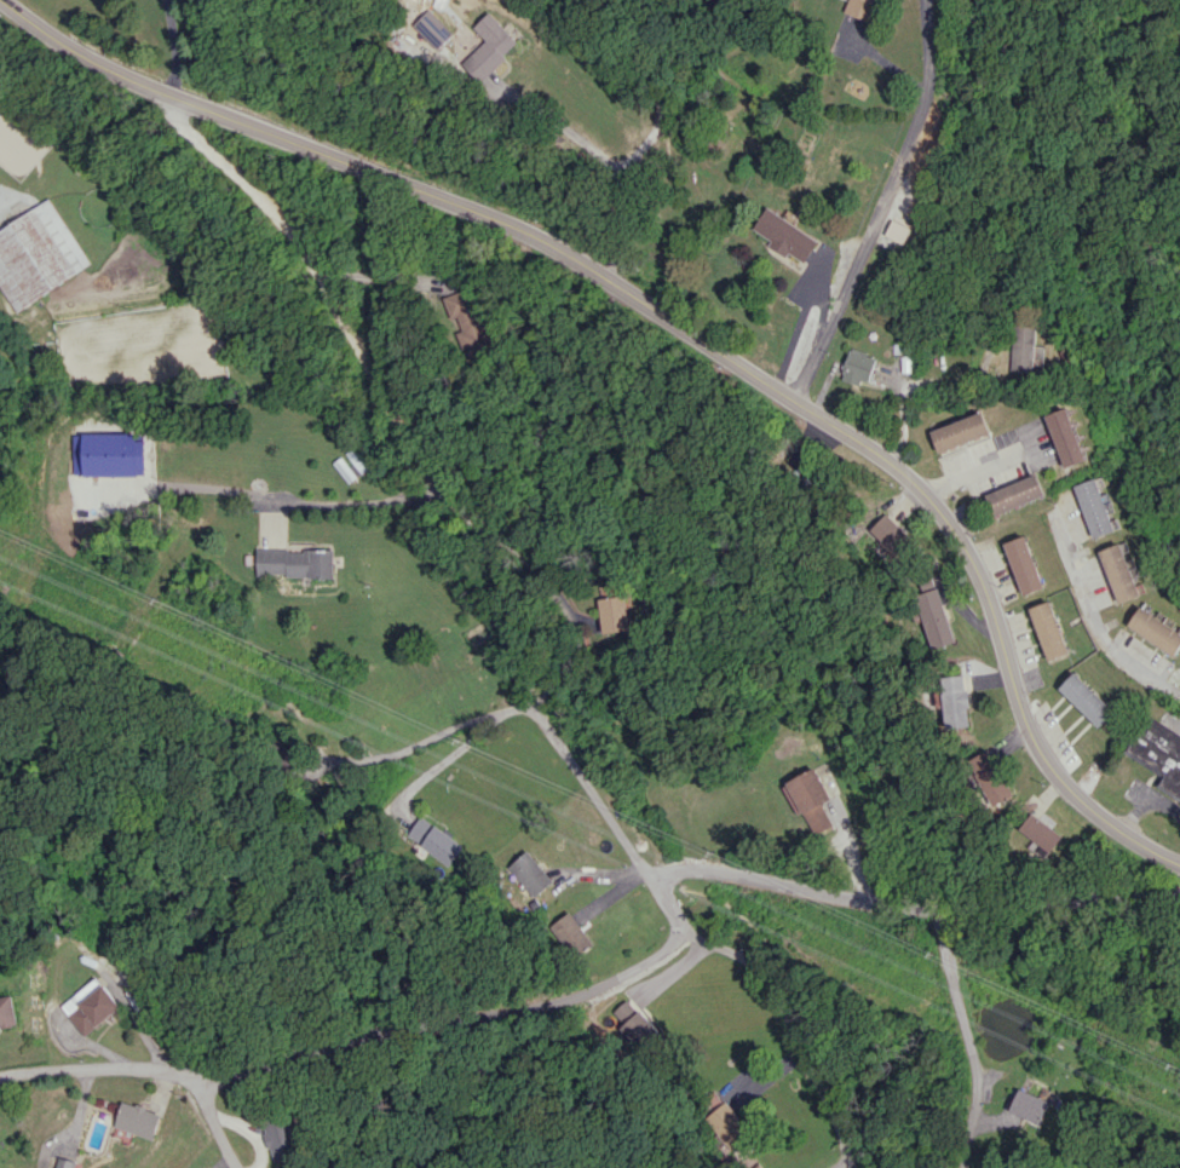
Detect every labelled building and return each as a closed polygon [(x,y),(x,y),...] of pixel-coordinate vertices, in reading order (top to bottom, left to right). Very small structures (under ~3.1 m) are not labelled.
[(843,13),(870,20),(876,0),(847,0),(843,13)] [(454,33),(430,8),(414,24),(437,48),(454,33)] [(487,40),(463,61),(481,80),(520,44),(491,11),(474,27),(487,40)] [(53,199),(0,231),(0,286),(15,311),(93,265),(53,199)] [(787,256),(789,253),(806,263),(819,238),(765,208),(753,229),(770,239),(767,245),(787,256)] [(904,244),(912,229),(894,219),(886,235),(904,244)] [(439,296),(447,319),(454,316),(459,330),(451,334),(461,361),(492,349),(468,285),(439,296)] [(1035,371),(1036,358),(1045,358),(1045,345),(1038,345),(1038,319),(1014,318),(1013,371),(1035,371)] [(876,356),(848,351),(844,379),(872,383),(876,356)] [(1067,467),(1089,459),(1068,408),(1047,416),(1067,467)] [(931,431),(940,453),(992,433),(983,411),(931,431)] [(85,434),(85,475),(148,474),(147,440),(139,440),(139,433),(85,434)] [(996,516),(1047,495),(1037,473),(987,494),(996,516)] [(1094,538),(1115,530),(1097,478),(1075,485),(1094,538)] [(1021,595),(1043,589),(1029,535),(1007,541),(1021,595)] [(1099,551),(1119,603),(1141,594),(1125,553),(1130,551),(1126,541),(1099,551)] [(335,550),(257,549),(257,575),(335,577),(335,550)] [(929,648),(951,642),(934,578),(912,584),(929,648)] [(596,599),(601,634),(627,630),(621,595),(596,599)] [(1045,660),(1068,654),(1053,600),(1031,606),(1045,660)] [(1174,656),(1179,647),(1179,632),(1141,606),(1128,625),(1174,656)] [(1115,710),(1075,672),(1059,688),(1099,727),(1115,710)] [(938,677),(946,729),(970,726),(963,674),(938,677)] [(1150,715),(1126,753),(1162,775),(1155,786),(1179,801),(1179,733),(1150,715)] [(993,805),(1013,795),(988,749),(969,759),(993,805)] [(783,781),(810,835),(830,825),(818,803),(827,798),(811,767),(783,781)] [(1017,829),(1049,852),(1062,835),(1030,812),(1017,829)] [(408,835),(450,866),(465,846),(423,814),(408,835)] [(555,880),(529,850),(508,867),(535,898),(555,880)] [(551,927),(575,958),(596,942),(571,911),(551,927)] [(87,1035),(125,1007),(103,976),(75,996),(76,998),(65,1006),(87,1035)] [(19,1025),(15,995),(0,997),(0,1027),(19,1025)] [(640,1047),(661,1032),(636,996),(615,1010),(640,1047)] [(1037,1123),(1046,1100),(1015,1089),(1007,1112),(1037,1123)] [(115,1127),(155,1139),(163,1113),(123,1100),(115,1127)] [(706,1117),(730,1147),(751,1130),(727,1101),(706,1117)] [(302,1153),(288,1115),(263,1125),(278,1162),(302,1153)] [(56,1157),(53,1167),(72,1167),(73,1160),(56,1157)]
